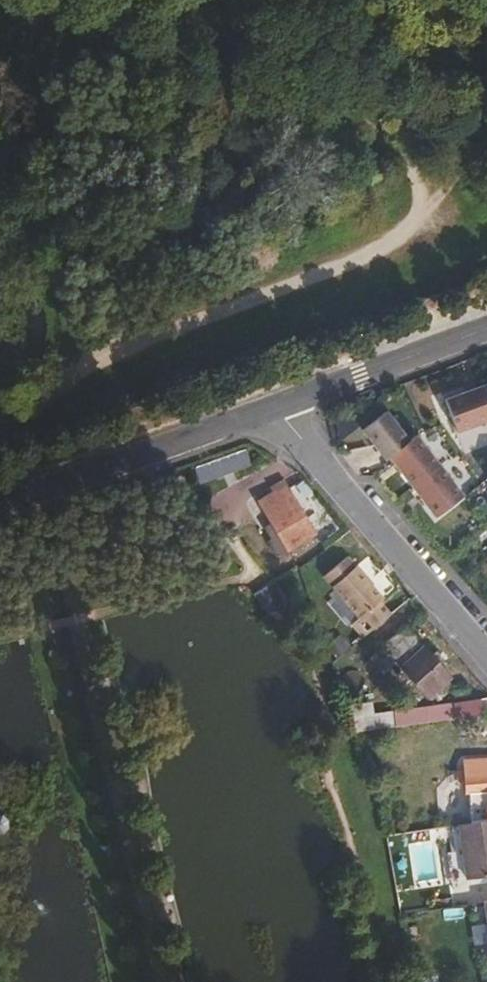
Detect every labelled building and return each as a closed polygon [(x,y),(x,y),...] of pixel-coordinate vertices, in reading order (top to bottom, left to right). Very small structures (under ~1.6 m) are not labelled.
[(461,487),(415,426),(407,432),(385,402),(358,422),(381,454),(386,451),(430,510),(461,487)] [(247,450),(194,468),(199,483),(252,464),(247,450)] [(271,487),(274,492),(287,484),(283,479),(271,487)] [(287,484),(274,492),(257,502),(274,529),(287,551),(316,533),(287,484)] [(287,551),(274,529),(267,534),(271,540),(268,542),(277,556),(287,551)] [(352,624),(363,638),(391,615),(380,602),(384,598),(356,567),(332,587),(359,618),(352,624)] [(274,578),(250,591),(266,612),(283,605),(274,578)] [(432,695),(447,682),(452,677),(406,625),(369,658),(383,674),(395,663),(401,670),(424,696),(427,699),(432,695)] [(424,696),(401,670),(396,675),(419,701),(424,696)] [(452,689),(447,682),(432,695),(438,701),(452,689)] [(374,714),(347,718),(352,730),(395,724),(395,727),(483,714),(480,699),(374,714)] [(345,706),(347,718),(374,714),(372,702),(345,706)] [(464,761),(464,771),(457,771),(457,783),(465,782),(468,823),(486,820),(486,759),(464,761)] [(3,833),(9,827),(7,820),(2,816),(0,816),(0,833),(3,833)] [(458,825),(466,880),(486,877),(486,820),(468,823),(458,825)]
